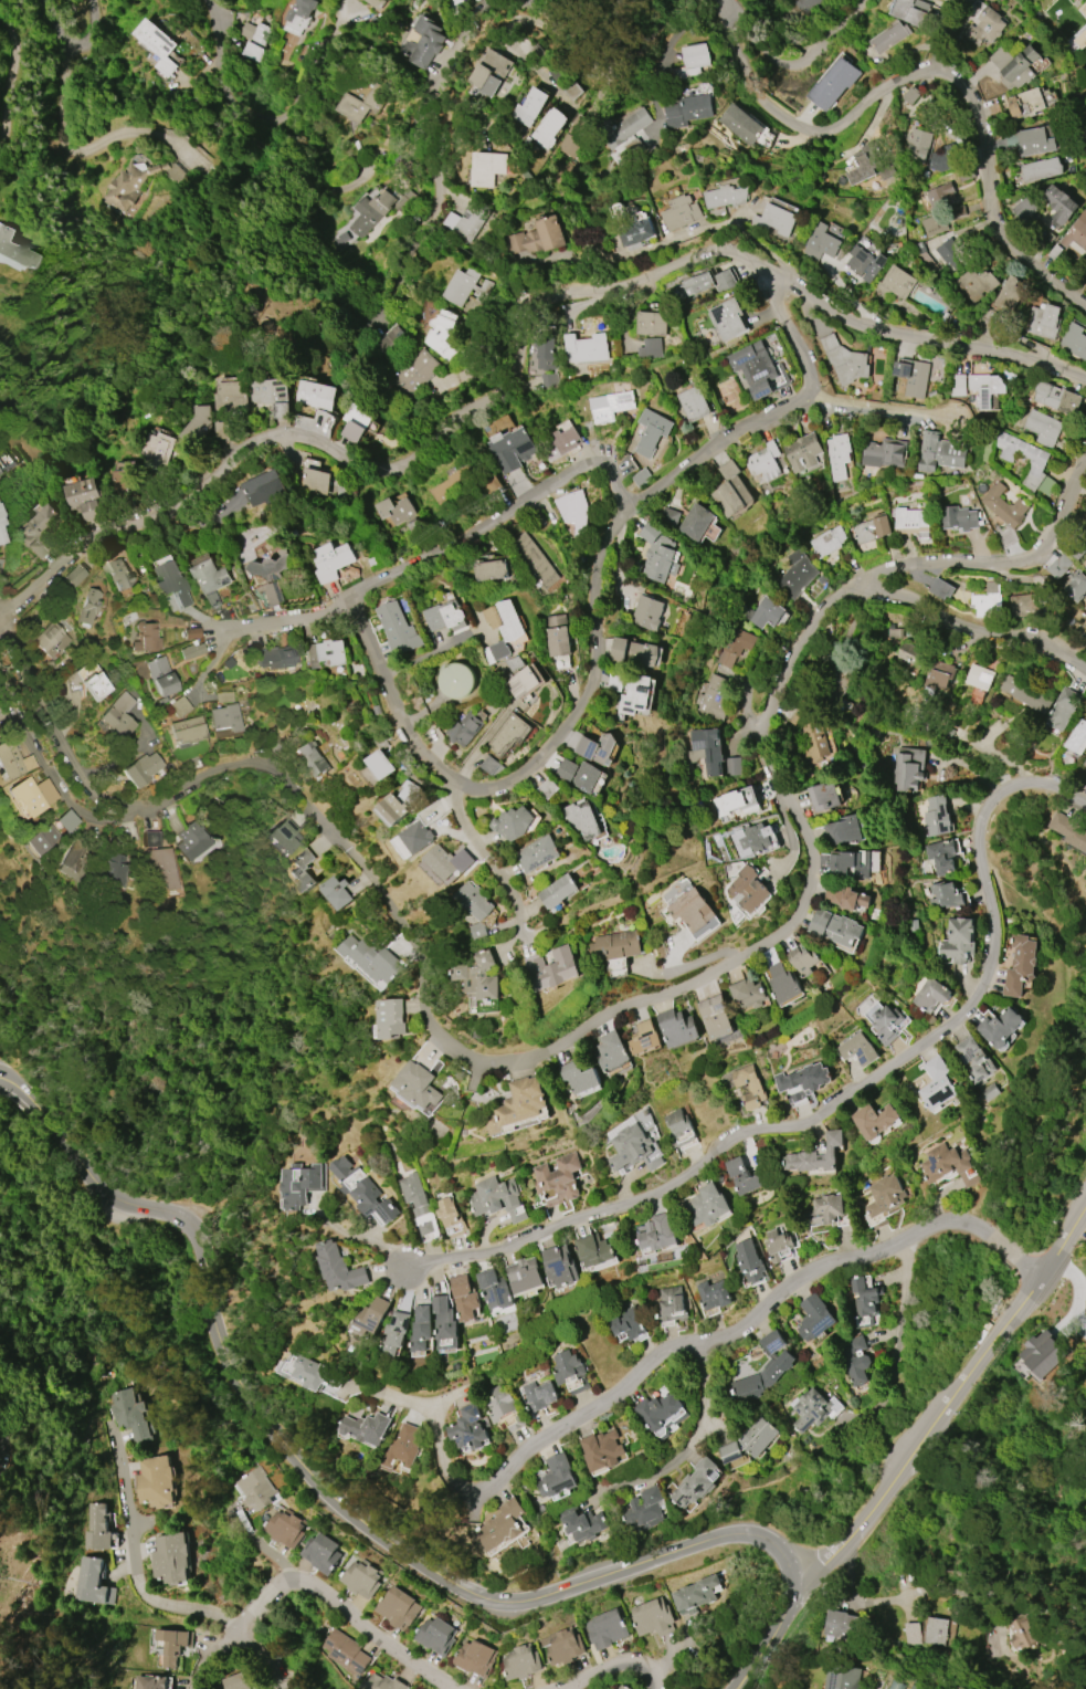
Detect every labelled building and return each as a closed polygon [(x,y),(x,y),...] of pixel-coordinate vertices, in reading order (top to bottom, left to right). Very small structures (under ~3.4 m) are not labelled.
[(296,3),(297,0),(315,0),(317,1),(314,9),(312,10),(308,15),(310,17),(304,29),(303,28),(298,36),(283,29),(287,20),(284,19),(289,9),(292,10),(295,2),(296,3)] [(377,11),(364,0),(383,0),(384,1),(377,11)] [(789,1),(790,0),(821,0),(805,17),(789,1)] [(889,14),(895,0),(913,0),(911,2),(913,3),(911,7),(926,12),(919,28),(909,23),(909,22),(889,14)] [(915,4),(916,0),(921,0),(930,4),(928,10),(915,4)] [(987,3),(1002,17),(1000,19),(1006,24),(1001,31),(1001,33),(999,36),(995,36),(990,43),(984,38),(977,46),(961,33),(970,23),(974,27),(979,21),(974,17),(987,3)] [(425,70),(409,60),(411,57),(410,56),(412,53),(405,50),(411,41),(418,44),(422,35),(414,31),(415,29),(414,28),(422,13),(433,20),(432,22),(443,28),(440,33),(446,36),(442,44),(444,45),(439,55),(435,53),(425,70)] [(149,18),(179,44),(167,56),(178,66),(165,81),(156,73),(159,70),(155,65),(161,59),(135,33),(149,18)] [(878,54),(869,41),(898,21),(903,27),(906,24),(910,32),(878,54)] [(256,64),(239,54),(247,39),(238,34),(244,22),(254,28),(257,22),(270,29),(260,48),(264,50),(256,64)] [(1073,40),(1085,29),(1085,46),(1082,50),(1073,40)] [(537,63),(527,52),(537,43),(547,55),(537,63)] [(707,43),(710,65),(699,66),(700,74),(687,76),(687,78),(673,81),(671,70),(685,67),(683,48),(707,43)] [(989,59),(1002,46),(1013,59),(1030,43),(1041,54),(1027,66),(1035,74),(1026,83),(1024,81),(1020,85),(1019,85),(1015,87),(1013,84),(1008,90),(1000,81),(1002,77),(998,72),(1000,71),(989,59)] [(514,62),(491,97),(477,88),(478,87),(468,81),(491,48),(514,62)] [(824,112),(805,96),(818,82),(820,83),(842,56),(861,73),(847,88),(845,86),(824,112)] [(570,102),(559,88),(571,80),(581,92),(570,102)] [(349,92),(363,102),(376,82),(391,92),(377,114),(370,109),(360,124),(338,109),(349,92)] [(920,92),(919,93),(920,94),(910,105),(902,97),(911,86),(913,87),(914,85),(920,92)] [(548,95),(529,127),(509,115),(517,103),(521,105),(527,97),(526,96),(533,86),(548,95)] [(1005,98),(1037,86),(1045,107),(1034,112),(1034,115),(1029,117),(1027,115),(1014,119),(1005,98)] [(681,98),(710,94),(714,117),(686,120),(687,126),(667,129),(664,106),(677,104),(677,101),(681,101),(681,98)] [(732,102),(763,128),(749,146),(717,120),(732,102)] [(643,106),(653,122),(610,150),(595,129),(612,118),(616,124),(643,106)] [(536,141),(529,136),(540,123),(539,122),(549,109),(550,111),(553,107),(556,109),(557,108),(565,116),(567,118),(565,120),(566,122),(552,137),(556,139),(553,143),(555,143),(550,148),(549,147),(547,150),(542,147),(541,148),(536,143),(536,141)] [(557,149),(576,115),(591,124),(572,158),(557,149)] [(1057,150),(1020,157),(1018,145),(1019,144),(1016,132),(1045,126),(1047,139),(1055,137),(1057,150)] [(914,128),(932,134),(924,164),(905,159),(909,143),(906,141),(908,133),(911,134),(914,128)] [(631,154),(650,145),(643,131),(625,140),(631,154)] [(897,175),(882,180),(878,174),(851,186),(846,174),(860,168),(853,155),(863,150),(862,147),(879,139),(886,154),(887,153),(897,175)] [(952,143),(961,162),(941,171),(928,168),(932,153),(939,155),(945,153),(942,147),(952,143)] [(472,186),(474,151),(507,154),(506,174),(493,172),(493,187),(472,186)] [(1062,174),(1024,183),(1020,166),(1045,159),(1045,160),(1057,157),(1059,164),(1062,166),(1062,174)] [(120,219),(102,204),(106,198),(104,197),(107,193),(108,195),(110,191),(109,191),(112,188),(109,186),(118,177),(119,177),(122,175),(122,176),(124,172),(123,172),(126,168),(127,169),(133,161),(137,164),(146,162),(147,167),(150,166),(150,168),(168,161),(170,168),(148,176),(138,189),(141,191),(120,219)] [(976,176),(961,182),(957,171),(971,165),(976,176)] [(951,180),(956,192),(953,192),(957,201),(932,211),(925,191),(945,183),(951,180)] [(731,203),(707,209),(704,192),(720,189),(720,186),(730,183),(730,186),(734,186),(735,189),(750,186),(746,203),(732,208),(731,203)] [(1053,183),(1062,191),(1063,190),(1071,197),(1069,198),(1079,206),(1062,227),(1061,225),(1056,230),(1048,223),(1053,219),(1051,217),(1056,211),(1050,206),(1051,204),(1042,197),(1053,183)] [(349,227),(361,212),(355,208),(366,196),(372,202),(377,196),(380,198),(387,190),(391,193),(396,189),(400,193),(407,187),(415,195),(399,213),(392,208),(384,216),(382,214),(377,220),(378,221),(375,227),(373,225),(361,239),(349,227)] [(668,231),(661,212),(671,208),(667,201),(685,193),(686,196),(689,195),(693,201),(690,202),(690,204),(696,202),(703,217),(668,231)] [(1038,208),(1023,222),(1011,210),(1026,195),(1038,208)] [(453,232),(463,217),(460,214),(473,196),(491,207),(468,242),(453,232)] [(767,202),(797,216),(787,238),(776,232),(778,229),(768,224),(765,232),(748,224),(753,214),(760,218),(767,202)] [(964,204),(966,214),(952,217),(950,207),(964,204)] [(1085,208),(1085,209),(1085,222),(1085,251),(1072,240),(1065,248),(1057,241),(1085,208)] [(450,211),(460,217),(452,230),(442,223),(450,211)] [(948,229),(927,237),(920,220),(942,212),(948,229)] [(512,255),(505,237),(523,231),(524,234),(526,234),(526,232),(537,229),(535,221),(557,214),(567,244),(545,252),(542,248),(541,248),(542,249),(533,252),(533,251),(527,252),(526,250),(512,255)] [(623,248),(618,228),(650,218),(655,237),(646,239),(640,242),(623,248)] [(842,241),(833,258),(821,251),(816,261),(802,253),(805,245),(805,244),(818,221),(827,225),(824,232),(842,241)] [(21,265),(0,256),(0,223),(4,225),(6,223),(19,230),(13,242),(23,246),(22,250),(35,255),(30,267),(22,264),(21,265)] [(963,253),(961,255),(968,262),(956,272),(950,264),(948,266),(935,250),(951,238),(963,253)] [(925,251),(915,255),(910,246),(921,242),(925,251)] [(1046,254),(1055,243),(1062,249),(1053,260),(1046,254)] [(888,259),(868,283),(845,264),(852,255),(848,253),(856,244),(867,253),(868,252),(874,256),(873,258),(875,259),(879,253),(888,259)] [(1005,255),(1013,262),(1008,270),(999,262),(1005,255)] [(894,264),(917,281),(904,300),(892,291),(886,298),(874,290),(879,281),(881,282),(894,264)] [(442,296),(457,269),(466,273),(471,265),(482,272),(474,285),(479,287),(485,279),(493,283),(481,304),(473,300),(477,292),(472,289),(461,307),(442,296)] [(714,275),(729,267),(737,284),(717,293),(715,287),(718,285),(714,275)] [(999,283),(973,304),(955,282),(971,267),(977,274),(982,269),(987,273),(989,271),(999,283)] [(708,270),(715,285),(681,298),(676,286),(687,282),(686,279),(708,270)] [(992,304),(1010,275),(1011,275),(1016,279),(1016,280),(1018,281),(1014,285),(1023,291),(1009,315),(992,304)] [(735,297),(744,314),(739,316),(747,331),(724,342),(715,326),(714,326),(707,314),(708,313),(707,311),(735,297)] [(1054,339),(1024,331),(1032,306),(1044,310),(1046,303),(1061,307),(1057,317),(1061,318),(1054,339)] [(447,361),(423,342),(424,340),(423,338),(429,328),(432,331),(433,328),(428,324),(429,319),(436,317),(440,307),(447,311),(447,310),(453,312),(452,313),(457,315),(451,329),(452,332),(453,333),(452,335),(456,337),(453,338),(456,342),(456,343),(458,345),(456,348),(458,349),(447,361)] [(637,334),(639,312),(668,314),(667,336),(637,334)] [(1082,334),(1085,336),(1085,362),(1057,345),(1072,322),(1084,328),(1082,334)] [(375,346),(396,325),(410,339),(389,360),(375,346)] [(555,369),(537,368),(537,347),(536,346),(536,342),(538,339),(538,333),(556,334),(555,369)] [(565,335),(576,334),(576,339),(591,338),(591,334),(604,333),(608,359),(567,363),(565,335)] [(819,339),(833,333),(839,345),(824,352),(819,339)] [(644,338),(661,337),(662,357),(639,358),(637,347),(644,346),(644,338)] [(726,356),(761,339),(773,366),(781,363),(791,384),(756,400),(740,369),(734,373),(726,356)] [(824,353),(841,345),(850,352),(867,354),(866,365),(869,365),(868,378),(860,377),(852,380),(852,382),(841,387),(831,364),(830,364),(824,353)] [(386,384),(422,348),(440,366),(403,402),(386,384)] [(895,360),(914,364),(915,360),(930,364),(924,399),(904,396),(907,378),(892,376),(895,360)] [(541,390),(539,374),(556,373),(557,388),(541,390)] [(953,375),(964,375),(966,396),(950,396),(950,388),(953,388),(953,375)] [(967,390),(967,375),(989,375),(989,376),(999,376),(1003,380),(1002,381),(1006,386),(1006,394),(990,394),(991,410),(979,411),(979,408),(974,408),(974,396),(978,396),(978,391),(967,390)] [(249,380),(285,378),(287,402),(288,402),(289,418),(273,419),(272,402),(251,405),(249,380)] [(298,378),(336,387),(330,411),(293,402),(298,378)] [(1082,396),(1074,417),(1032,400),(1035,392),(1033,392),(1038,379),(1052,385),(1052,386),(1061,389),(1062,387),(1065,389),(1082,396)] [(215,415),(214,394),(218,392),(218,382),(240,381),(241,391),(246,391),(247,412),(215,415)] [(676,395),(698,385),(711,413),(689,423),(676,395)] [(614,421),(593,424),(589,398),(633,391),(635,408),(612,411),(614,421)] [(194,406),(209,405),(210,428),(192,449),(177,436),(194,416),(194,406)] [(645,408),(675,422),(668,437),(663,433),(655,448),(656,449),(651,459),(634,451),(647,426),(639,421),(645,408)] [(1022,427),(1031,408),(1063,423),(1052,449),(1035,441),(1038,434),(1022,427)] [(339,434),(349,419),(365,429),(356,443),(339,434)] [(576,449),(573,441),(580,439),(573,423),(542,436),(552,459),(576,449)] [(524,426),(538,452),(529,457),(530,458),(524,462),(521,460),(519,461),(521,466),(505,475),(489,448),(491,447),(488,442),(493,440),(492,439),(502,432),(503,436),(510,431),(510,433),(524,426)] [(967,442),(963,468),(935,464),(934,472),(917,470),(922,429),(939,431),(938,439),(967,442)] [(998,429),(1050,453),(1042,472),(1057,483),(1048,496),(1037,489),(1034,492),(1021,483),(1030,463),(1029,462),(1030,460),(1015,453),(1011,463),(998,457),(1001,449),(994,445),(998,429)] [(137,454),(146,433),(154,437),(156,431),(173,438),(164,464),(137,454)] [(781,445),(814,431),(823,452),(814,455),(818,463),(793,473),(781,445)] [(833,481),(824,440),(832,439),(832,437),(846,433),(851,451),(848,452),(851,461),(844,463),(847,479),(833,481)] [(863,441),(881,443),(882,438),(907,442),(903,468),(881,464),(879,468),(860,464),(863,441)] [(771,439),(779,454),(772,458),(780,473),(756,486),(742,459),(766,447),(763,443),(771,439)] [(14,467),(4,451),(0,454),(0,475),(14,467)] [(717,469),(730,459),(740,471),(736,474),(753,500),(726,520),(708,494),(727,482),(717,469)] [(110,461),(111,493),(131,492),(130,461),(110,461)] [(631,476),(644,466),(652,478),(639,487),(631,476)] [(442,510),(477,490),(463,467),(429,488),(442,510)] [(246,502),(239,484),(276,468),(288,495),(267,505),(265,502),(253,507),(251,501),(246,502)] [(305,468),(330,473),(325,495),(299,489),(305,468)] [(63,486),(93,478),(99,500),(97,501),(102,517),(85,522),(81,507),(70,511),(63,486)] [(1014,529),(1019,539),(1004,547),(994,527),(999,525),(1001,528),(1009,525),(981,501),(989,492),(987,491),(993,483),(994,484),(998,480),(1006,487),(999,495),(1009,504),(1014,504),(1020,497),(1030,506),(1023,514),(1025,515),(1014,529)] [(586,537),(573,536),(573,523),(563,522),(552,500),(567,493),(582,490),(587,504),(586,537)] [(375,505),(391,497),(396,506),(401,504),(400,502),(409,497),(417,514),(393,525),(389,516),(382,520),(375,505)] [(678,528),(695,502),(716,515),(698,542),(678,528)] [(25,522),(46,503),(60,518),(42,535),(52,546),(39,559),(27,546),(24,547),(20,542),(22,541),(20,538),(24,534),(20,531),(28,524),(25,522)] [(958,505),(958,508),(968,507),(968,511),(977,510),(978,527),(969,527),(969,531),(959,532),(959,529),(952,529),(950,528),(942,528),(940,506),(958,505)] [(894,507),(906,506),(906,510),(928,508),(929,538),(919,538),(919,532),(903,533),(903,527),(894,528),(894,507)] [(657,522),(664,507),(681,513),(675,528),(657,522)] [(11,541),(0,508),(0,545),(11,541)] [(852,525),(886,514),(892,534),(857,544),(852,525)] [(639,534),(650,521),(662,532),(660,535),(666,537),(666,538),(669,539),(669,541),(675,543),(673,549),(675,550),(672,559),(673,559),(672,563),(678,565),(674,576),(667,574),(667,576),(665,575),(662,584),(639,575),(642,566),(641,565),(643,559),(642,558),(644,552),(651,544),(639,534)] [(809,541),(827,529),(829,531),(839,524),(847,539),(840,544),(842,546),(819,559),(809,541)] [(526,532),(560,578),(545,589),(538,579),(533,584),(517,563),(523,558),(519,554),(513,558),(505,547),(526,532)] [(1076,537),(1085,546),(1085,551),(1076,562),(1065,549),(1076,537)] [(314,549),(331,542),(335,548),(349,543),(357,560),(336,569),(338,579),(320,585),(315,570),(318,569),(313,558),(317,557),(314,549)] [(774,583),(781,574),(790,565),(784,556),(798,547),(808,562),(820,573),(794,600),(774,583)] [(201,595),(189,569),(191,568),(189,564),(191,563),(190,560),(207,553),(208,555),(210,558),(211,558),(217,570),(225,567),(232,580),(201,595)] [(1074,563),(1062,553),(1046,570),(1058,580),(1074,563)] [(283,577),(281,579),(278,580),(275,579),(273,581),(270,581),(267,581),(266,578),(263,578),(263,576),(256,574),(255,576),(250,573),(244,568),(243,566),(250,563),(251,562),(253,562),(254,562),(255,562),(257,562),(259,562),(261,562),(262,562),(264,563),(265,564),(266,563),(266,560),(267,559),(268,558),(270,558),(271,557),(272,557),(273,557),(274,558),(275,558),(275,559),(276,559),(277,560),(278,560),(280,560),(281,559),(282,558),(283,557),(284,556),(285,555),(286,555),(287,554),(288,554),(289,554),(291,554),(292,554),(299,558),(287,570),(285,569),(280,573),(283,577)] [(120,558),(133,584),(115,591),(104,566),(120,558)] [(175,559),(188,589),(186,590),(192,604),(180,610),(176,601),(172,602),(168,592),(160,596),(149,571),(175,559)] [(477,563),(504,559),(504,563),(507,563),(508,574),(505,575),(505,577),(479,580),(479,578),(476,578),(474,566),(477,566),(477,563)] [(63,576),(78,563),(88,574),(73,587),(63,576)] [(1078,568),(1085,575),(1085,592),(1083,596),(1084,597),(1077,604),(1061,586),(1068,578),(1066,577),(1073,570),(1074,573),(1078,568)] [(945,600),(928,590),(937,577),(956,588),(950,597),(947,595),(945,600)] [(285,602),(271,608),(270,606),(268,607),(263,590),(260,591),(257,588),(270,583),(270,584),(278,580),(285,602)] [(985,581),(997,581),(998,585),(999,585),(999,596),(1001,596),(1001,616),(977,617),(977,608),(974,609),(974,604),(971,604),(971,595),(988,595),(988,594),(987,594),(985,581)] [(75,621),(87,587),(102,591),(89,626),(75,621)] [(219,605),(208,609),(202,596),(213,591),(219,605)] [(1010,596),(1034,594),(1035,606),(1041,605),(1042,613),(1012,617),(1010,596)] [(630,621),(640,595),(664,604),(663,607),(663,609),(661,615),(660,616),(658,619),(661,620),(656,631),(630,621)] [(763,596),(785,610),(774,627),(766,621),(761,629),(741,616),(748,607),(753,611),(763,596)] [(397,599),(408,627),(411,625),(415,634),(419,633),(423,644),(393,657),(387,641),(389,640),(376,608),(397,599)] [(431,631),(423,611),(455,599),(458,609),(463,610),(465,616),(463,619),(466,627),(453,631),(452,627),(449,628),(447,625),(431,631)] [(510,599),(525,633),(504,642),(498,628),(492,630),(488,623),(486,625),(481,612),(492,607),(498,601),(510,599)] [(545,617),(565,615),(567,626),(568,626),(572,654),(569,654),(570,668),(553,670),(551,657),(549,657),(545,629),(546,629),(545,617)] [(52,659),(32,640),(51,620),(71,640),(57,653),(59,654),(55,658),(54,657),(52,659)] [(130,651),(130,641),(137,641),(137,631),(134,628),(134,623),(137,621),(141,621),(143,622),(156,622),(157,637),(160,637),(160,650),(157,650),(157,651),(149,651),(149,650),(130,651)] [(730,626),(757,637),(751,650),(745,648),(744,649),(742,649),(739,657),(736,655),(730,668),(715,662),(730,626)] [(182,629),(199,628),(200,637),(183,639),(182,629)] [(887,638),(887,629),(900,629),(902,638),(887,638)] [(614,637),(629,639),(624,661),(610,659),(614,637)] [(312,669),(307,644),(324,642),(324,640),(333,639),(334,641),(344,639),(347,663),(330,665),(329,663),(321,664),(321,667),(312,669)] [(494,661),(487,647),(503,640),(506,647),(507,646),(510,653),(494,661)] [(655,668),(626,662),(630,641),(658,647),(655,668)] [(916,665),(895,657),(902,641),(922,651),(916,665)] [(204,652),(181,660),(178,649),(183,648),(182,647),(191,643),(192,646),(201,642),(204,652)] [(257,668),(257,665),(255,665),(255,660),(256,660),(255,651),(267,649),(266,648),(275,647),(275,648),(283,647),(283,646),(287,646),(287,647),(291,646),(292,657),(297,655),(298,663),(293,663),(294,665),(267,670),(266,667),(257,668)] [(145,662),(164,655),(177,690),(158,697),(145,662)] [(517,700),(505,682),(515,675),(504,661),(518,655),(527,667),(529,665),(541,682),(517,700)] [(927,678),(932,659),(955,665),(953,668),(957,669),(953,680),(950,679),(947,689),(934,684),(935,681),(927,678)] [(441,665),(444,697),(474,695),(472,663),(441,665)] [(988,691),(964,682),(971,663),(995,673),(988,691)] [(82,682),(98,670),(112,689),(94,701),(82,682)] [(836,710),(848,677),(829,670),(817,703),(836,710)] [(618,713),(621,694),(626,695),(628,689),(623,688),(622,692),(607,689),(610,671),(653,678),(651,689),(652,689),(647,712),(637,710),(636,716),(618,713)] [(693,703),(697,693),(702,695),(709,673),(728,680),(723,693),(724,694),(720,703),(728,706),(723,721),(696,710),(698,705),(693,703)] [(999,689),(1006,674),(1052,700),(1044,714),(999,689)] [(1065,685),(1083,696),(1062,732),(1053,726),(1054,724),(1046,718),(1065,685)] [(96,719),(118,740),(134,724),(124,714),(135,702),(123,690),(96,719)] [(215,692),(232,692),(233,702),(215,702),(215,692)] [(177,717),(168,704),(181,695),(190,707),(177,717)] [(12,715),(0,720),(0,699),(4,697),(12,715)] [(229,733),(228,726),(212,730),(209,710),(222,706),(222,705),(235,703),(241,731),(229,733)] [(445,732),(455,720),(460,723),(468,711),(484,723),(465,748),(457,742),(455,744),(450,739),(452,736),(445,732)] [(486,746),(513,712),(533,727),(521,743),(517,739),(509,749),(509,748),(502,758),(486,746)] [(168,724),(200,715),(205,738),(186,744),(184,742),(173,745),(168,724)] [(1078,717),(1085,722),(1085,739),(1085,745),(1080,755),(1063,746),(1078,717)] [(829,755),(811,760),(800,725),(818,720),(829,755)] [(689,731),(719,728),(721,754),(723,754),(723,762),(721,762),(723,775),(706,776),(704,757),(698,758),(695,762),(687,762),(686,751),(692,751),(689,731)] [(573,752),(581,735),(598,743),(602,734),(611,733),(616,742),(608,758),(612,760),(609,767),(605,766),(604,767),(573,752)] [(304,768),(295,757),(299,755),(294,748),(308,737),(312,742),(314,741),(318,746),(316,747),(330,768),(323,774),(321,773),(315,777),(307,766),(304,768)] [(7,780),(0,765),(0,744),(13,738),(22,758),(32,754),(38,766),(25,770),(27,772),(7,780)] [(896,746),(925,749),(922,773),(924,774),(924,779),(921,780),(919,780),(917,791),(913,790),(913,793),(895,790),(896,784),(892,783),(893,774),(895,752),(896,752),(896,746)] [(366,759),(380,748),(397,769),(382,780),(366,759)] [(133,789),(119,769),(144,754),(145,756),(154,751),(162,765),(145,776),(147,779),(133,789)] [(479,766),(488,755),(505,767),(494,775),(493,774),(492,775),(479,766)] [(555,774),(563,757),(579,766),(569,783),(555,774)] [(739,757),(740,775),(726,775),(726,774),(724,774),(724,767),(726,767),(726,757),(739,757)] [(601,772),(589,794),(570,784),(582,760),(601,772)] [(46,777),(59,797),(48,805),(49,806),(29,818),(17,797),(12,799),(6,789),(29,775),(34,785),(46,777)] [(546,800),(536,788),(548,777),(559,789),(546,800)] [(414,805),(399,796),(403,788),(401,787),(405,779),(412,783),(411,785),(422,791),(414,805)] [(834,783),(841,805),(814,812),(808,788),(825,783),(826,785),(834,783)] [(720,795),(752,785),(759,808),(742,812),(741,810),(740,810),(739,807),(728,811),(728,814),(717,817),(711,799),(720,797),(720,795)] [(394,825),(378,806),(386,799),(384,798),(391,791),(402,805),(404,802),(407,806),(404,807),(409,811),(394,825)] [(951,832),(927,836),(926,827),(925,827),(922,817),(924,817),(922,812),(927,811),(926,805),(927,805),(926,797),(943,795),(943,796),(945,796),(947,802),(945,802),(947,814),(949,812),(951,825),(950,825),(951,832)] [(587,800),(602,833),(586,841),(580,829),(576,831),(573,826),(570,827),(567,819),(565,819),(560,809),(572,802),(573,806),(587,800)] [(513,841),(493,829),(494,828),(489,825),(495,817),(497,819),(504,809),(508,812),(512,808),(516,810),(523,805),(529,811),(531,808),(540,818),(533,830),(526,833),(525,836),(513,841)] [(55,819),(67,809),(78,821),(66,831),(55,819)] [(1078,826),(1085,829),(1085,852),(1066,840),(1067,837),(1048,827),(1057,811),(1079,823),(1078,826)] [(829,846),(824,825),(836,821),(836,818),(856,814),(863,840),(845,844),(845,842),(829,846)] [(286,854),(266,835),(285,817),(296,829),(289,836),(297,843),(286,854)] [(211,842),(187,861),(175,846),(181,840),(176,833),(196,818),(203,828),(201,829),(211,842)] [(414,854),(399,835),(419,820),(428,831),(430,830),(434,837),(433,838),(434,840),(414,854)] [(60,836),(35,856),(24,840),(49,821),(60,836)] [(739,857),(730,835),(734,833),(734,832),(748,826),(749,827),(761,821),(763,828),(770,825),(773,832),(767,836),(771,847),(752,854),(751,851),(739,857)] [(144,846),(143,831),(157,831),(157,846),(144,846)] [(515,852),(549,833),(561,856),(527,874),(515,852)] [(75,882),(55,870),(76,835),(97,847),(75,882)] [(927,860),(924,846),(940,842),(940,841),(951,839),(956,854),(952,856),(956,871),(946,873),(946,874),(937,877),(934,859),(927,860)] [(445,881),(422,858),(437,843),(449,854),(450,852),(453,857),(450,860),(458,869),(445,881)] [(305,892),(287,872),(294,867),(289,862),(308,847),(318,858),(310,864),(312,867),(308,870),(317,882),(305,892)] [(148,884),(145,850),(169,848),(175,888),(162,890),(161,883),(148,884)] [(450,860),(453,857),(463,848),(475,860),(462,873),(458,869),(450,860)] [(868,850),(867,878),(862,878),(862,875),(857,875),(857,867),(846,867),(846,874),(829,873),(830,867),(825,867),(825,861),(830,862),(830,853),(837,854),(837,851),(858,852),(858,850),(868,850)] [(126,857),(119,885),(117,885),(117,889),(101,884),(108,852),(126,857)] [(771,893),(750,915),(725,890),(739,875),(737,873),(747,863),(750,867),(751,866),(756,870),(755,871),(758,874),(753,879),(756,881),(757,880),(761,883),(762,882),(768,889),(767,889),(771,893)] [(537,893),(568,872),(579,888),(562,900),(563,901),(551,910),(550,908),(549,909),(537,893)] [(339,911),(321,889),(323,889),(321,887),(334,875),(340,883),(345,879),(349,884),(346,888),(355,899),(339,911)] [(452,896),(466,881),(472,888),(475,884),(481,891),(478,893),(493,906),(478,922),(452,896)] [(961,893),(963,903),(958,904),(959,906),(952,908),(952,906),(945,908),(945,905),(931,909),(929,900),(937,899),(936,893),(931,894),(930,885),(937,883),(937,885),(955,882),(956,890),(955,890),(956,894),(961,893)] [(823,900),(827,884),(843,889),(844,885),(852,888),(851,891),(860,893),(858,893),(871,896),(868,908),(856,904),(854,911),(839,906),(840,904),(823,900)] [(676,920),(667,908),(677,900),(677,898),(686,892),(688,892),(695,887),(716,915),(693,934),(681,916),(676,920)] [(808,931),(818,908),(841,917),(842,915),(857,922),(857,924),(864,927),(860,938),(856,936),(851,948),(808,931)] [(966,917),(966,919),(973,919),(972,925),(974,925),(974,932),(972,932),(972,941),(976,941),(974,955),(969,955),(969,963),(966,963),(964,964),(956,964),(956,963),(952,963),(952,957),(939,957),(939,942),(948,943),(948,919),(957,919),(957,917),(966,917)] [(486,936),(472,941),(467,925),(482,922),(486,936)] [(592,937),(637,929),(642,954),(607,959),(605,956),(597,957),(597,953),(589,954),(588,943),(593,942),(592,937)] [(379,983),(349,954),(346,957),(337,950),(350,934),(359,943),(362,938),(373,947),(377,943),(383,950),(386,947),(399,961),(397,963),(403,968),(389,985),(382,978),(379,983)] [(1022,997),(1002,995),(1003,985),(1005,985),(1006,968),(1011,968),(1012,959),(1014,959),(1015,947),(1011,947),(1012,934),(1030,935),(1029,941),(1037,941),(1036,957),(1037,957),(1036,966),(1035,966),(1034,974),(1037,977),(1030,984),(1027,980),(1024,980),(1022,997)] [(813,972),(804,978),(797,967),(794,968),(784,955),(802,942),(812,955),(814,953),(820,961),(810,967),(813,972)] [(551,951),(568,944),(580,975),(566,980),(566,982),(552,987),(551,986),(538,992),(538,990),(536,992),(523,959),(539,953),(545,966),(556,962),(551,951)] [(498,998),(476,999),(476,1006),(471,1006),(471,993),(465,993),(462,990),(462,980),(451,980),(450,964),(466,963),(466,967),(473,967),(477,965),(474,956),(475,955),(474,953),(483,950),(483,951),(488,948),(495,964),(489,966),(491,968),(485,972),(485,976),(497,976),(498,998)] [(768,967),(780,961),(785,971),(789,969),(797,984),(799,984),(803,993),(780,1005),(771,988),(772,987),(769,980),(773,977),(768,967)] [(762,1005),(753,1008),(752,1005),(745,1007),(745,1006),(741,1007),(739,1000),(736,1003),(728,985),(745,978),(750,975),(753,985),(760,983),(765,994),(766,994),(768,998),(760,1000),(762,1005)] [(911,1000),(929,976),(952,992),(951,993),(951,997),(948,1001),(943,1004),(940,1000),(931,1014),(911,1000)] [(697,1004),(721,995),(727,1009),(725,1009),(734,1032),(710,1040),(697,1004)] [(380,1040),(378,1000),(403,998),(405,1034),(394,1035),(396,1039),(380,1040)] [(897,1036),(885,1047),(878,1040),(879,1040),(874,1035),(878,1030),(863,1014),(877,1001),(883,1007),(886,1004),(892,1010),(895,1007),(905,1017),(895,1026),(898,1029),(895,1032),(897,1036)] [(976,1028),(985,1016),(991,1020),(995,1016),(998,1017),(1005,1009),(1006,1010),(1010,1006),(1018,1015),(1019,1013),(1023,1017),(1023,1018),(1024,1019),(1006,1039),(1006,1043),(1002,1048),(998,1049),(976,1028)] [(699,1037),(668,1048),(656,1015),(673,1008),(675,1013),(681,1010),(684,1018),(692,1015),(699,1037)] [(635,1024),(650,1018),(654,1031),(655,1030),(661,1045),(653,1048),(653,1047),(633,1055),(628,1041),(633,1039),(632,1035),(639,1031),(635,1024)] [(631,1059),(603,1073),(593,1052),(599,1050),(597,1046),(601,1043),(598,1038),(614,1029),(631,1059)] [(879,1057),(864,1067),(862,1067),(861,1063),(861,1061),(855,1052),(845,1060),(837,1047),(861,1031),(874,1047),(879,1057)] [(971,1035),(997,1070),(977,1083),(969,1072),(970,1071),(958,1053),(959,1053),(955,1047),(971,1035)] [(922,1064),(938,1055),(950,1071),(945,1074),(958,1093),(931,1112),(917,1091),(934,1080),(922,1064)] [(419,1063),(436,1077),(431,1084),(445,1095),(437,1105),(432,1102),(426,1109),(420,1104),(418,1106),(401,1093),(402,1091),(393,1083),(412,1060),(418,1064),(419,1063)] [(600,1085),(574,1095),(568,1079),(565,1081),(559,1067),(577,1060),(581,1072),(593,1068),(600,1085)] [(779,1092),(773,1076),(782,1072),(784,1076),(803,1069),(803,1067),(812,1063),(813,1064),(821,1061),(823,1069),(827,1067),(833,1081),(821,1085),(821,1088),(820,1088),(820,1089),(813,1092),(814,1093),(806,1095),(808,1097),(789,1103),(784,1090),(779,1092)] [(730,1071),(751,1063),(757,1079),(758,1078),(763,1091),(765,1091),(767,1097),(766,1098),(767,1099),(760,1102),(761,1105),(759,1106),(759,1108),(751,1111),(750,1109),(747,1111),(741,1095),(750,1092),(747,1083),(736,1088),(730,1071)] [(491,1135),(485,1118),(496,1114),(494,1109),(505,1105),(503,1100),(513,1098),(508,1082),(528,1076),(529,1079),(537,1076),(542,1091),(548,1106),(540,1110),(541,1114),(502,1127),(503,1132),(491,1135)] [(1000,1093),(988,1102),(980,1091),(992,1082),(1000,1093)] [(850,1115),(868,1103),(872,1109),(873,1108),(875,1111),(888,1102),(894,1110),(895,1110),(899,1116),(898,1116),(899,1118),(893,1122),(894,1124),(886,1130),(885,1129),(878,1133),(877,1134),(876,1137),(872,1141),(867,1140),(866,1141),(850,1115)] [(672,1133),(669,1127),(667,1129),(662,1116),(671,1113),(671,1112),(679,1108),(683,1116),(687,1114),(696,1139),(690,1141),(690,1142),(678,1147),(678,1146),(673,1148),(667,1134),(672,1133)] [(653,1143),(649,1145),(653,1152),(645,1156),(650,1162),(660,1155),(664,1163),(650,1172),(642,1160),(632,1165),(630,1162),(614,1172),(607,1160),(618,1152),(609,1140),(635,1122),(645,1136),(647,1135),(653,1143)] [(843,1145),(834,1146),(836,1169),(824,1171),(824,1167),(818,1167),(818,1169),(799,1171),(798,1168),(783,1169),(782,1156),(785,1156),(785,1154),(795,1153),(797,1156),(797,1155),(797,1153),(801,1153),(801,1152),(815,1151),(816,1155),(824,1154),(824,1153),(826,1153),(825,1131),(841,1129),(843,1145)] [(924,1153),(943,1142),(948,1150),(955,1146),(957,1152),(964,1148),(970,1158),(968,1160),(970,1165),(972,1164),(981,1181),(966,1188),(955,1169),(942,1176),(928,1185),(921,1174),(924,1173),(918,1163),(927,1158),(924,1153)] [(553,1160),(574,1151),(582,1168),(571,1173),(580,1195),(578,1195),(579,1197),(570,1200),(569,1199),(567,1199),(566,1197),(561,1199),(563,1202),(542,1210),(540,1206),(547,1204),(545,1199),(546,1199),(542,1193),(537,1195),(531,1183),(536,1181),(531,1168),(545,1163),(549,1173),(558,1169),(553,1160)] [(388,1198),(401,1214),(388,1225),(376,1210),(368,1217),(361,1208),(360,1209),(357,1206),(358,1204),(349,1194),(347,1195),(340,1188),(342,1186),(338,1181),(339,1179),(329,1167),(331,1165),(330,1164),(337,1158),(338,1160),(344,1155),(351,1165),(349,1167),(351,1171),(357,1165),(366,1176),(367,1176),(381,1194),(377,1198),(381,1204),(388,1198)] [(765,1185),(739,1196),(737,1190),(737,1192),(735,1187),(736,1187),(725,1163),(740,1155),(747,1169),(749,1171),(750,1172),(758,1168),(765,1185)] [(291,1168),(291,1163),(301,1163),(301,1168),(312,1168),(312,1163),(321,1163),(321,1165),(324,1165),(324,1192),(307,1192),(307,1205),(302,1206),(302,1210),(283,1210),(282,1192),(281,1181),(282,1181),(282,1168),(291,1168)] [(413,1219),(415,1218),(412,1209),(415,1208),(413,1202),(405,1204),(397,1181),(408,1177),(408,1174),(417,1172),(431,1213),(432,1213),(441,1237),(435,1239),(433,1232),(422,1236),(419,1225),(415,1226),(413,1219)] [(871,1218),(869,1215),(867,1216),(865,1211),(866,1211),(864,1206),(874,1200),(867,1187),(875,1183),(874,1181),(885,1175),(886,1177),(893,1173),(902,1188),(903,1188),(907,1196),(904,1198),(906,1202),(886,1213),(885,1210),(871,1218)] [(494,1175),(498,1184),(512,1178),(519,1195),(517,1196),(519,1200),(520,1200),(528,1218),(513,1225),(503,1204),(503,1205),(505,1209),(493,1215),(491,1210),(474,1217),(470,1205),(472,1204),(468,1195),(476,1190),(474,1184),(494,1175)] [(698,1189),(711,1182),(719,1194),(721,1193),(731,1210),(716,1219),(717,1221),(709,1226),(708,1225),(706,1226),(704,1221),(695,1227),(689,1217),(693,1215),(690,1210),(686,1211),(682,1204),(693,1197),(699,1193),(698,1189)] [(843,1214),(835,1215),(836,1223),(820,1225),(820,1224),(802,1226),(800,1211),(813,1209),(811,1199),(820,1198),(820,1196),(832,1194),(832,1196),(840,1195),(843,1214)] [(435,1210),(440,1208),(437,1202),(450,1196),(451,1198),(452,1198),(457,1211),(458,1210),(465,1227),(466,1227),(467,1230),(462,1231),(463,1234),(449,1239),(441,1217),(439,1218),(435,1210)] [(667,1211),(671,1227),(674,1226),(679,1244),(653,1251),(652,1247),(641,1250),(640,1245),(637,1245),(636,1240),(637,1239),(636,1234),(647,1230),(645,1223),(653,1220),(652,1216),(667,1211)] [(765,1232),(776,1228),(778,1235),(784,1232),(784,1234),(787,1232),(788,1237),(790,1236),(793,1245),(789,1246),(790,1247),(777,1251),(779,1258),(781,1257),(782,1260),(780,1260),(781,1261),(772,1265),(763,1240),(767,1239),(765,1232)] [(615,1258),(605,1261),(593,1266),(592,1266),(583,1268),(581,1262),(579,1263),(574,1250),(573,1250),(572,1247),(573,1247),(572,1246),(576,1245),(574,1240),(597,1232),(600,1241),(605,1239),(607,1245),(610,1244),(612,1248),(613,1248),(614,1252),(613,1252),(615,1258)] [(734,1245),(750,1238),(757,1255),(758,1253),(760,1260),(761,1260),(766,1270),(762,1271),(765,1277),(760,1279),(761,1281),(753,1283),(752,1281),(748,1283),(745,1272),(742,1273),(739,1263),(737,1265),(734,1255),(737,1253),(734,1245)] [(333,1239),(334,1242),(337,1241),(342,1258),(344,1258),(345,1262),(347,1262),(349,1270),(365,1266),(370,1282),(356,1287),(356,1288),(346,1291),(345,1288),(333,1291),(328,1279),(326,1280),(319,1256),(321,1256),(317,1244),(333,1239)] [(579,1279),(573,1281),(574,1283),(567,1286),(566,1286),(563,1286),(565,1287),(557,1289),(552,1279),(548,1281),(540,1261),(544,1260),(540,1251),(556,1246),(556,1248),(566,1245),(569,1256),(568,1256),(568,1258),(571,1257),(579,1279)] [(542,1284),(514,1294),(505,1267),(517,1262),(516,1260),(524,1258),(525,1260),(535,1257),(538,1268),(537,1268),(542,1284)] [(474,1274),(493,1267),(497,1278),(503,1276),(510,1295),(513,1300),(512,1300),(513,1303),(510,1304),(512,1307),(503,1309),(502,1308),(499,1308),(499,1307),(491,1310),(487,1300),(484,1301),(483,1297),(482,1297),(481,1293),(481,1292),(474,1274)] [(449,1278),(466,1273),(471,1291),(468,1292),(468,1293),(476,1291),(481,1308),(473,1309),(475,1319),(460,1322),(449,1278)] [(878,1314),(872,1315),(873,1325),(856,1328),(855,1316),(857,1316),(855,1299),(860,1298),(860,1292),(852,1293),(850,1278),(863,1276),(865,1289),(877,1288),(878,1289),(882,1288),(883,1294),(878,1294),(878,1295),(878,1302),(877,1303),(878,1314)] [(695,1286),(707,1280),(709,1286),(723,1279),(734,1302),(723,1308),(720,1304),(706,1311),(699,1298),(700,1298),(695,1286)] [(658,1289),(681,1286),(684,1309),(686,1309),(686,1312),(688,1312),(689,1320),(679,1322),(679,1319),(658,1322),(658,1319),(657,1319),(656,1314),(657,1313),(657,1311),(661,1310),(660,1302),(661,1301),(658,1289)] [(799,1303),(814,1291),(826,1307),(825,1307),(837,1322),(829,1329),(827,1328),(813,1339),(812,1337),(806,1343),(798,1332),(799,1332),(797,1329),(802,1324),(800,1322),(803,1319),(802,1318),(806,1314),(799,1303)] [(377,1295),(391,1303),(376,1333),(368,1330),(366,1335),(350,1328),(358,1310),(361,1312),(365,1307),(370,1309),(377,1295)] [(457,1349),(435,1350),(434,1334),(433,1334),(433,1330),(434,1330),(432,1297),(447,1295),(449,1309),(452,1308),(453,1322),(455,1322),(457,1349)] [(431,1322),(430,1323),(431,1340),(425,1340),(426,1351),(410,1352),(409,1336),(412,1335),(411,1322),(415,1322),(414,1305),(430,1304),(431,1322)] [(616,1315),(619,1319),(623,1316),(621,1312),(634,1304),(640,1313),(636,1315),(639,1321),(640,1321),(645,1332),(629,1341),(624,1332),(615,1336),(608,1321),(616,1315)] [(393,1310),(411,1314),(407,1333),(403,1333),(400,1349),(398,1347),(396,1356),(380,1354),(382,1341),(386,1341),(387,1334),(383,1333),(384,1323),(390,1324),(393,1310)] [(759,1373),(763,1367),(762,1366),(771,1358),(768,1356),(758,1341),(776,1328),(787,1344),(774,1353),(778,1356),(785,1349),(797,1358),(793,1363),(794,1364),(788,1371),(787,1370),(772,1386),(765,1388),(765,1392),(760,1393),(761,1396),(752,1399),(750,1395),(735,1402),(729,1383),(759,1373)] [(1020,1354),(1027,1347),(1025,1344),(1035,1335),(1037,1339),(1047,1329),(1053,1334),(1052,1335),(1068,1354),(1041,1379),(1025,1362),(1026,1361),(1020,1354)] [(845,1341),(861,1334),(867,1349),(861,1351),(863,1354),(868,1356),(871,1362),(868,1367),(864,1370),(868,1381),(865,1383),(865,1384),(860,1386),(858,1385),(854,1387),(839,1351),(848,1347),(845,1341)] [(552,1356),(569,1349),(571,1355),(576,1354),(578,1360),(579,1358),(582,1364),(587,1373),(583,1375),(590,1387),(571,1396),(569,1392),(568,1392),(565,1383),(558,1386),(551,1372),(555,1371),(553,1366),(556,1365),(552,1356)] [(340,1375),(334,1388),(325,1384),(320,1392),(318,1392),(314,1389),(313,1391),(303,1385),(291,1378),(291,1379),(281,1375),(282,1374),(277,1372),(274,1370),(280,1361),(282,1362),(283,1361),(284,1361),(284,1360),(286,1361),(291,1351),(318,1364),(319,1363),(325,1366),(325,1367),(340,1375)] [(521,1386),(534,1381),(537,1387),(550,1381),(556,1392),(557,1392),(558,1396),(557,1396),(558,1398),(557,1399),(558,1400),(550,1404),(545,1407),(533,1413),(530,1414),(529,1410),(528,1412),(526,1407),(527,1406),(526,1404),(528,1403),(521,1386)] [(483,1403),(491,1399),(486,1392),(498,1385),(503,1393),(510,1388),(521,1409),(514,1414),(513,1412),(499,1418),(500,1420),(494,1424),(483,1403)] [(108,1394),(133,1387),(136,1403),(146,1400),(151,1418),(152,1418),(156,1433),(152,1433),(154,1440),(136,1445),(131,1427),(125,1429),(125,1426),(117,1428),(116,1423),(115,1423),(113,1414),(110,1415),(107,1405),(110,1404),(108,1394)] [(833,1405),(830,1408),(833,1410),(827,1415),(829,1415),(816,1427),(812,1423),(801,1435),(791,1425),(800,1416),(791,1407),(799,1400),(798,1399),(805,1391),(806,1392),(812,1387),(824,1399),(825,1397),(833,1405)] [(632,1408),(647,1397),(650,1402),(656,1397),(658,1400),(672,1391),(677,1399),(678,1398),(683,1404),(682,1405),(689,1415),(675,1425),(674,1423),(666,1428),(668,1431),(668,1436),(664,1439),(658,1439),(653,1431),(653,1433),(644,1422),(643,1423),(632,1408)] [(460,1408),(476,1403),(482,1418),(477,1420),(478,1423),(481,1423),(483,1430),(486,1429),(489,1438),(482,1441),(484,1446),(473,1450),(472,1447),(472,1448),(470,1445),(460,1448),(456,1438),(452,1440),(446,1427),(458,1423),(457,1418),(462,1417),(460,1408)] [(391,1418),(383,1437),(386,1437),(384,1439),(383,1439),(379,1448),(366,1441),(365,1443),(356,1439),(357,1437),(349,1434),(346,1436),(340,1434),(339,1429),(338,1429),(345,1415),(356,1420),(358,1416),(365,1419),(367,1415),(373,1418),(377,1412),(391,1418)] [(780,1431),(756,1459),(745,1449),(746,1447),(738,1440),(741,1438),(740,1437),(749,1427),(750,1427),(760,1416),(768,1423),(769,1422),(780,1431)] [(403,1423),(420,1428),(415,1439),(418,1440),(417,1444),(420,1445),(418,1449),(420,1449),(412,1469),(402,1465),(403,1461),(399,1459),(396,1465),(394,1465),(393,1469),(381,1464),(388,1448),(389,1449),(396,1433),(399,1434),(403,1423)] [(591,1473),(583,1455),(586,1454),(579,1440),(594,1434),(595,1438),(597,1437),(597,1435),(602,1433),(603,1435),(615,1429),(619,1438),(615,1439),(618,1446),(621,1444),(625,1454),(616,1457),(619,1462),(618,1464),(618,1465),(609,1468),(609,1467),(607,1468),(607,1467),(591,1473)] [(726,1465),(744,1457),(736,1440),(718,1449),(726,1465)] [(545,1459),(563,1451),(571,1469),(570,1469),(570,1471),(572,1470),(576,1479),(574,1480),(577,1487),(568,1490),(567,1488),(561,1490),(562,1492),(550,1498),(549,1496),(544,1498),(537,1482),(542,1480),(541,1477),(546,1476),(545,1473),(550,1470),(545,1459)] [(139,1460),(156,1458),(156,1457),(169,1455),(170,1464),(171,1464),(176,1494),(173,1496),(175,1503),(165,1504),(165,1508),(156,1509),(156,1507),(150,1507),(149,1502),(139,1503),(135,1476),(141,1475),(139,1460)] [(705,1455),(718,1467),(708,1478),(715,1483),(714,1483),(716,1486),(709,1492),(708,1491),(703,1498),(702,1497),(696,1502),(695,1503),(692,1501),(688,1506),(686,1504),(685,1507),(684,1506),(683,1508),(669,1497),(683,1481),(682,1480),(688,1473),(690,1476),(696,1470),(693,1468),(705,1455)] [(234,1482),(259,1466),(265,1475),(264,1476),(274,1490),(275,1489),(277,1492),(270,1498),(273,1502),(260,1511),(259,1510),(256,1512),(251,1506),(244,1498),(245,1498),(234,1482)] [(657,1485),(664,1500),(658,1502),(664,1515),(663,1515),(665,1521),(650,1528),(651,1529),(643,1532),(641,1525),(640,1525),(637,1521),(628,1525),(625,1521),(623,1517),(624,1515),(622,1511),(632,1507),(629,1500),(637,1496),(642,1504),(645,1503),(640,1492),(657,1485)] [(512,1540),(510,1539),(505,1542),(505,1541),(487,1553),(473,1532),(485,1524),(484,1522),(491,1518),(492,1519),(496,1517),(495,1515),(496,1514),(500,1511),(498,1507),(514,1496),(525,1512),(514,1520),(523,1532),(512,1540)] [(110,1549),(101,1549),(101,1551),(96,1551),(96,1549),(83,1549),(84,1532),(87,1532),(88,1503),(107,1503),(107,1512),(109,1512),(109,1521),(107,1521),(106,1532),(110,1532),(110,1549)] [(558,1514),(574,1506),(580,1515),(589,1510),(592,1517),(601,1511),(604,1517),(607,1520),(607,1521),(610,1527),(599,1533),(598,1531),(595,1533),(597,1535),(595,1535),(597,1538),(589,1541),(589,1540),(588,1540),(587,1539),(578,1543),(577,1542),(571,1533),(569,1535),(558,1514)] [(285,1508),(306,1521),(305,1524),(308,1527),(294,1550),(282,1542),(280,1544),(270,1538),(272,1535),(262,1529),(267,1521),(268,1522),(276,1511),(282,1514),(285,1508)] [(156,1581),(151,1552),(157,1551),(156,1536),(175,1534),(173,1533),(187,1531),(188,1541),(186,1542),(186,1544),(188,1544),(189,1556),(188,1556),(189,1572),(188,1572),(189,1581),(181,1582),(181,1584),(171,1586),(171,1583),(165,1584),(165,1580),(156,1581)] [(328,1576),(310,1564),(312,1564),(297,1554),(309,1536),(313,1539),(317,1532),(319,1533),(320,1532),(339,1545),(335,1551),(340,1554),(336,1561),(338,1562),(335,1566),(336,1566),(334,1571),(333,1570),(328,1576)] [(74,1599),(80,1555),(103,1559),(101,1570),(103,1570),(102,1577),(99,1577),(98,1585),(115,1587),(113,1605),(74,1599)] [(338,1580),(340,1576),(340,1575),(342,1571),(345,1573),(352,1561),(358,1565),(362,1559),(382,1573),(377,1582),(380,1584),(369,1599),(357,1592),(356,1595),(346,1588),(347,1586),(338,1580)] [(716,1573),(720,1585),(711,1588),(716,1598),(715,1599),(715,1601),(707,1604),(707,1602),(695,1607),(696,1609),(679,1616),(671,1593),(679,1590),(679,1588),(687,1585),(687,1586),(696,1583),(696,1582),(716,1573)] [(392,1585),(414,1599),(413,1602),(421,1607),(415,1615),(417,1615),(410,1626),(404,1623),(400,1629),(399,1628),(398,1629),(390,1624),(390,1623),(389,1622),(389,1620),(373,1609),(382,1596),(383,1597),(392,1585)] [(674,1622),(671,1623),(674,1630),(657,1637),(656,1634),(654,1629),(637,1636),(631,1617),(633,1616),(630,1608),(661,1596),(664,1606),(667,1604),(674,1622)] [(616,1608),(620,1616),(622,1616),(630,1636),(611,1643),(612,1644),(610,1645),(611,1646),(602,1649),(601,1648),(594,1650),(592,1644),(591,1645),(587,1633),(587,1632),(583,1623),(592,1619),(591,1618),(616,1608)] [(857,1639),(824,1634),(829,1609),(848,1613),(847,1615),(861,1617),(857,1639)] [(1022,1651),(1020,1647),(1015,1649),(1010,1639),(1013,1638),(1011,1635),(1014,1634),(1009,1624),(1020,1618),(1018,1615),(1022,1613),(1023,1615),(1027,1613),(1029,1615),(1026,1617),(1038,1639),(1030,1644),(1031,1646),(1022,1651)] [(435,1616),(456,1630),(452,1637),(455,1639),(443,1658),(412,1638),(417,1632),(415,1632),(418,1627),(419,1628),(426,1618),(432,1622),(435,1616)] [(925,1643),(928,1617),(948,1619),(945,1646),(925,1643)] [(547,1635),(558,1630),(558,1632),(563,1629),(563,1628),(570,1626),(574,1636),(578,1634),(586,1651),(582,1654),(582,1655),(572,1658),(573,1660),(563,1665),(562,1661),(550,1666),(546,1655),(548,1654),(545,1646),(541,1647),(538,1639),(548,1636),(547,1635)] [(323,1646),(334,1627),(362,1646),(360,1650),(373,1658),(361,1676),(356,1671),(355,1674),(354,1676),(344,1669),(345,1667),(327,1656),(330,1651),(323,1646)] [(192,1632),(192,1647),(182,1646),(181,1653),(179,1651),(179,1657),(177,1657),(177,1666),(176,1666),(176,1669),(161,1668),(162,1655),(164,1655),(165,1641),(155,1640),(156,1629),(192,1632)] [(451,1664),(455,1656),(454,1656),(456,1651),(456,1653),(460,1647),(461,1648),(464,1641),(470,1644),(473,1639),(497,1651),(494,1658),(495,1659),(485,1679),(471,1672),(451,1664)] [(506,1654),(515,1651),(514,1648),(529,1643),(533,1653),(536,1650),(542,1669),(538,1670),(538,1671),(528,1675),(529,1677),(519,1680),(518,1677),(506,1681),(503,1668),(504,1667),(502,1658),(507,1656),(506,1654)] [(866,1683),(865,1688),(827,1688),(831,1664),(862,1668),(861,1682),(863,1682),(863,1683),(866,1683)] [(243,1671),(250,1688),(225,1688),(222,1680),(243,1671)] [(410,1687),(408,1688),(360,1688),(358,1688),(363,1679),(367,1681),(372,1672),(375,1674),(375,1672),(383,1678),(386,1675),(393,1680),(394,1677),(410,1687)] [(167,1677),(166,1688),(135,1688),(136,1676),(157,1678),(157,1676),(167,1677)]
